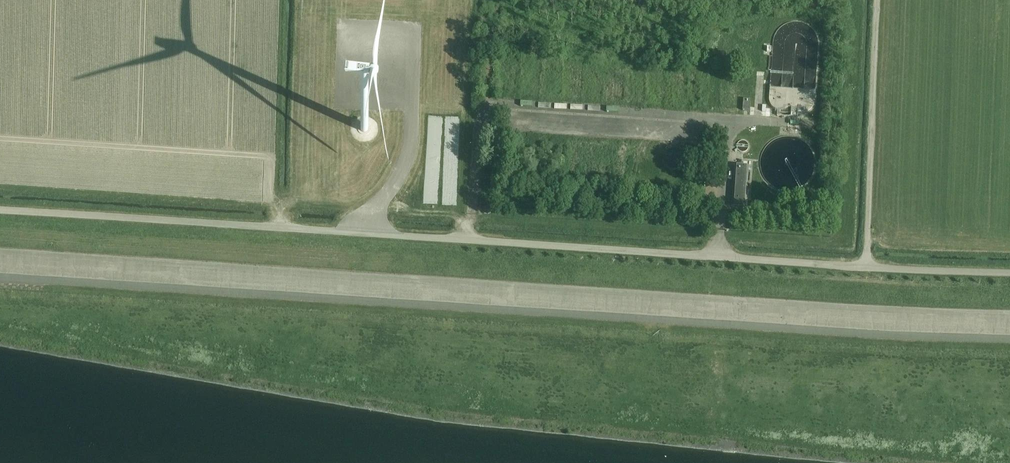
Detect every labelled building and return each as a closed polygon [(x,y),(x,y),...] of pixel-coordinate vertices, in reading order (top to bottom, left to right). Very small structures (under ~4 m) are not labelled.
[(491,17),(503,17),(504,5),(492,4),(491,17)] [(358,125),(358,127),(358,130),(358,132),(360,134),(361,135),(364,135),(366,135),(368,135),(370,133),(371,131),(371,129),(371,127),(370,125),(369,123),(367,122),(364,122),(362,122),(361,123),(360,123),(360,124),(358,125)] [(746,208),(749,166),(734,165),(731,207),(746,208)]
